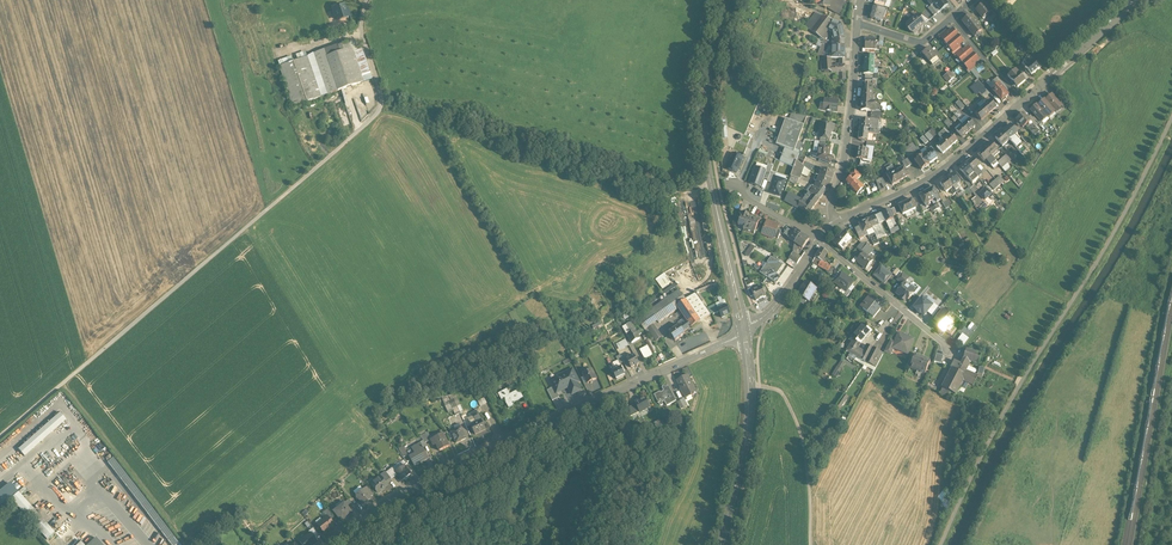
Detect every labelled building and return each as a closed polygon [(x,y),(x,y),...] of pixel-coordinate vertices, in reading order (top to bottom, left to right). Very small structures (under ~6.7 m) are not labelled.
[(818,4),(836,13),(837,12),(842,1),(842,0),(820,0),(818,4)] [(928,1),(931,5),(934,3),(940,10),(940,11),(948,4),(944,0),(937,0),(936,0),(929,0),(928,1)] [(846,3),(842,1),(837,12),(841,14),(846,3)] [(940,10),(934,3),(931,5),(937,12),(940,10)] [(983,4),(975,10),(982,18),(990,12),(983,4)] [(937,12),(931,5),(929,7),(935,15),(937,12)] [(344,7),(333,10),(335,18),(337,17),(338,20),(349,17),(346,9),(345,10),(344,7)] [(875,7),(874,7),(871,17),(882,20),(883,17),(885,10),(883,10),(875,7)] [(833,21),(816,13),(805,27),(818,35),(822,38),(823,35),(825,33),(828,30),(829,30),(833,21)] [(923,15),(922,14),(921,15),(918,17),(924,24),(929,20),(927,18),(923,15)] [(917,15),(907,23),(915,32),(915,31),(917,30),(917,29),(924,24),(918,17),(917,15)] [(970,15),(962,21),(974,37),(982,30),(970,15)] [(841,25),(833,21),(829,30),(832,32),(834,40),(844,38),(842,28),(841,25)] [(963,41),(952,29),(948,33),(942,38),(952,50),(958,45),(963,41)] [(945,30),(938,36),(941,39),(942,38),(948,33),(945,30)] [(834,40),(828,36),(825,40),(828,42),(832,44),(834,40)] [(875,38),(865,37),(865,49),(868,49),(875,49),(876,45),(876,40),(875,40),(875,38)] [(844,38),(834,40),(832,44),(838,47),(845,47),(845,40),(844,38)] [(822,44),(820,49),(825,51),(828,42),(825,40),(824,39),(822,44)] [(354,41),(338,46),(340,52),(326,57),(337,91),(371,79),(361,51),(357,51),(354,41)] [(952,50),(951,51),(954,54),(961,48),(958,45),(952,50)] [(937,57),(929,47),(922,53),(930,62),(936,57),(937,57)] [(968,47),(963,51),(957,56),(967,68),(973,63),(973,64),(978,59),(968,47)] [(961,48),(954,54),(956,57),(957,56),(963,51),(961,48)] [(838,50),(832,50),(832,51),(831,57),(839,58),(845,58),(845,50),(838,50)] [(294,106),(337,91),(326,57),(324,51),(280,65),(294,106)] [(870,56),(864,56),(863,74),(865,74),(873,74),(875,55),(870,55),(870,56)] [(1029,64),(1025,68),(1027,70),(1025,71),(1028,74),(1029,73),(1031,76),(1039,69),(1035,64),(1033,61),(1032,62),(1029,58),(1026,61),(1029,64)] [(967,68),(966,69),(969,72),(976,66),(973,64),(973,63),(967,68)] [(1015,70),(1008,76),(1012,82),(1011,83),(1014,86),(1015,85),(1017,88),(1025,81),(1021,76),(1018,73),(1018,74),(1018,73),(1015,70)] [(950,73),(944,77),(948,82),(953,77),(950,73)] [(978,81),(973,85),(977,90),(982,86),(978,81)] [(992,90),(992,91),(995,94),(997,93),(996,92),(1000,89),(1001,90),(1003,88),(999,84),(992,90)] [(992,90),(989,87),(986,89),(989,93),(992,97),(995,94),(992,91),(992,90)] [(986,89),(984,88),(979,92),(983,96),(982,97),(983,98),(984,98),(989,93),(986,89)] [(1000,89),(996,92),(997,93),(995,94),(1002,102),(1006,99),(1005,98),(1008,95),(1003,88),(1001,90),(1000,89)] [(864,91),(862,91),(861,101),(862,101),(872,102),(872,91),(864,91)] [(1056,100),(1052,95),(1046,101),(1055,112),(1056,113),(1062,108),(1062,107),(1056,100)] [(1065,105),(1059,98),(1056,100),(1062,107),(1065,105)] [(838,101),(825,100),(824,102),(824,104),(823,105),(823,106),(824,108),(823,111),(837,112),(838,101)] [(1046,101),(1045,100),(1038,106),(1047,117),(1048,118),(1055,112),(1046,101)] [(872,102),(862,101),(861,111),(871,111),(881,112),(882,102),(872,102)] [(990,101),(988,103),(987,101),(981,105),(989,114),(996,108),(990,101)] [(981,105),(980,104),(978,106),(981,109),(975,114),(981,121),(989,114),(981,105)] [(1038,106),(1037,105),(1030,111),(1035,116),(1040,122),(1041,123),(1047,117),(1038,106)] [(359,118),(368,117),(367,107),(362,107),(362,110),(359,110),(359,118)] [(1027,118),(1023,114),(1016,121),(1022,128),(1030,121),(1027,118)] [(964,119),(961,122),(963,124),(969,131),(975,126),(969,119),(967,117),(964,119)] [(870,120),(860,119),(860,129),(876,130),(878,131),(879,122),(877,121),(870,120)] [(804,125),(789,120),(779,147),(785,149),(785,148),(794,152),(804,125)] [(962,126),(960,123),(955,128),(957,130),(956,130),(962,137),(969,131),(963,124),(962,126)] [(1032,123),(1027,127),(1035,136),(1037,134),(1039,132),(1033,124),(1032,123)] [(834,126),(820,124),(819,132),(821,134),(820,139),(828,140),(830,140),(832,138),(830,135),(831,131),(833,132),(834,126)] [(1017,134),(1010,126),(1002,133),(1009,141),(1014,137),(1017,134)] [(937,134),(932,128),(928,132),(933,137),(937,134)] [(876,130),(860,129),(859,140),(862,140),(862,142),(864,142),(865,140),(867,141),(867,140),(868,133),(879,134),(879,131),(876,130)] [(948,136),(943,131),(938,135),(941,138),(943,140),(950,148),(957,141),(951,134),(948,136)] [(933,137),(928,132),(925,134),(930,140),(933,137)] [(1002,133),(995,139),(1003,147),(1004,145),(1009,141),(1002,133)] [(744,135),(741,141),(748,144),(751,138),(744,135)] [(928,142),(923,136),(920,138),(923,142),(920,145),(922,148),(927,145),(925,144),(928,142)] [(1018,141),(1014,137),(1009,141),(1013,145),(1016,148),(1020,144),(1018,141)] [(941,142),(936,147),(943,154),(950,148),(943,140),(941,142)] [(1009,141),(1004,145),(1008,150),(1011,148),(1010,147),(1013,145),(1009,141)] [(747,147),(736,142),(733,150),(744,154),(747,147)] [(912,142),(909,145),(909,146),(903,150),(907,156),(914,152),(913,151),(916,148),(912,142)] [(998,150),(991,143),(984,149),(991,156),(998,150)] [(922,148),(920,145),(917,147),(923,155),(925,153),(922,148)] [(826,146),(819,146),(818,152),(819,152),(818,159),(819,159),(830,163),(832,158),(829,156),(830,147),(826,146)] [(794,152),(785,148),(785,149),(780,162),(794,168),(796,162),(799,155),(794,152)] [(868,149),(857,148),(856,159),(866,160),(867,156),(868,149)] [(937,158),(930,148),(927,150),(928,152),(925,153),(923,155),(929,164),(937,158)] [(991,156),(984,149),(977,155),(984,162),(986,161),(991,156)] [(1004,153),(996,162),(999,165),(1000,167),(1009,158),(1004,153)] [(742,158),(734,154),(732,160),(730,159),(728,164),(730,165),(728,169),(736,173),(742,158)] [(799,155),(796,162),(802,166),(806,158),(799,155)] [(923,155),(914,161),(921,170),(929,164),(923,155)] [(991,156),(986,161),(994,169),(999,165),(996,162),(991,156)] [(973,158),(966,164),(973,172),(977,168),(980,166),(973,158)] [(802,166),(796,162),(794,168),(790,177),(799,180),(800,175),(804,167),(802,166)] [(973,172),(966,164),(960,170),(972,184),(979,178),(978,178),(973,172)] [(766,171),(763,179),(768,181),(771,172),(773,167),(768,165),(766,171)] [(886,169),(888,172),(886,174),(889,179),(887,180),(888,182),(890,181),(892,185),(900,181),(896,173),(892,166),(886,169)] [(897,172),(896,173),(900,181),(908,176),(906,172),(908,171),(907,170),(905,171),(904,168),(903,166),(900,167),(901,170),(897,172)] [(766,171),(755,167),(749,183),(760,187),(763,179),(766,171)] [(977,168),(973,172),(978,178),(982,175),(977,168)] [(834,172),(822,169),(820,177),(831,180),(834,172)] [(855,171),(850,175),(851,176),(845,182),(852,191),(851,192),(853,194),(854,193),(856,195),(859,193),(860,194),(863,191),(862,190),(864,188),(862,186),(857,180),(861,178),(855,171)] [(771,172),(768,181),(767,182),(772,184),(774,177),(775,177),(776,174),(771,172)] [(954,174),(947,179),(952,187),(956,185),(959,182),(958,180),(959,179),(958,177),(957,178),(954,174)] [(999,176),(995,179),(1000,184),(1004,181),(999,176)] [(775,177),(774,177),(772,184),(769,193),(779,197),(785,181),(775,177)] [(799,180),(790,177),(789,182),(795,186),(799,180)] [(831,180),(820,177),(817,182),(815,188),(817,190),(823,195),(826,191),(831,180)] [(883,185),(880,179),(876,182),(880,192),(886,189),(884,185),(883,185)] [(952,187),(947,179),(940,184),(943,188),(942,188),(943,190),(944,189),(946,192),(950,189),(953,187),(952,187)] [(995,179),(990,184),(994,189),(1000,184),(995,179)] [(815,188),(812,186),(808,193),(809,194),(813,197),(814,197),(819,201),(823,195),(817,190),(815,188)] [(939,197),(934,188),(926,192),(932,201),(935,199),(936,201),(939,199),(938,197),(939,197)] [(961,192),(958,195),(960,197),(971,190),(969,188),(961,192)] [(985,188),(979,194),(985,200),(991,194),(985,188)] [(926,192),(919,196),(924,205),(925,205),(926,206),(929,204),(928,203),(932,201),(926,192)] [(789,194),(785,201),(797,208),(798,207),(802,202),(800,200),(800,201),(789,194)] [(802,202),(798,207),(808,215),(819,201),(814,197),(813,197),(809,194),(802,202)] [(916,209),(912,200),(905,203),(909,212),(914,210),(916,209)] [(905,203),(899,206),(903,215),(905,214),(909,212),(905,203)] [(889,210),(882,214),(886,223),(891,221),(894,219),(889,210)] [(749,214),(743,212),(742,214),(738,225),(744,227),(748,217),(749,214)] [(759,222),(748,217),(744,227),(743,229),(755,233),(759,222)] [(875,217),(868,220),(872,229),(875,227),(879,226),(875,217)] [(868,220),(859,225),(860,228),(864,235),(865,235),(864,233),(873,229),(872,229),(868,220)] [(778,226),(767,221),(762,234),(773,239),(777,229),(778,226)] [(891,221),(886,223),(891,234),(899,230),(897,225),(893,226),(891,221)] [(794,229),(784,225),(781,233),(788,238),(794,229)] [(860,228),(855,230),(859,239),(865,237),(864,235),(860,228)] [(801,234),(794,229),(788,238),(789,239),(793,242),(794,243),(801,234)] [(855,236),(850,230),(845,236),(851,240),(855,236)] [(874,233),(867,236),(868,237),(869,237),(873,246),(879,243),(876,237),(874,233)] [(801,234),(794,243),(802,249),(809,240),(801,234)] [(843,238),(841,236),(838,240),(836,238),(833,243),(842,251),(851,240),(845,236),(843,238)] [(705,256),(703,239),(695,240),(697,257),(705,256)] [(867,244),(861,243),(857,248),(861,252),(867,244)] [(751,244),(744,254),(748,257),(754,247),(751,244)] [(867,244),(861,252),(863,253),(868,256),(873,250),(867,244)] [(821,249),(815,258),(821,262),(822,262),(827,254),(821,249)] [(793,253),(789,258),(797,264),(801,258),(793,253)] [(863,253),(856,262),(866,269),(873,261),(868,256),(863,253)] [(772,258),(763,270),(768,274),(766,277),(776,283),(780,277),(776,274),(783,266),(772,258)] [(797,264),(789,258),(786,263),(794,269),(797,264)] [(821,262),(815,258),(813,263),(818,266),(821,262)] [(831,267),(822,262),(821,262),(818,266),(828,272),(831,267)] [(892,275),(882,267),(874,276),(884,284),(892,275)] [(663,288),(671,282),(664,272),(655,278),(663,288)] [(854,282),(842,273),(834,283),(846,292),(848,289),(854,282)] [(902,273),(897,280),(903,285),(904,283),(905,283),(909,278),(902,273)] [(804,287),(798,296),(799,296),(806,300),(809,302),(816,290),(805,283),(802,287),(804,287)] [(903,285),(896,293),(902,297),(901,298),(905,301),(905,300),(906,301),(913,292),(910,289),(911,288),(909,287),(905,283),(904,283),(903,285)] [(761,286),(752,290),(754,296),(756,301),(766,297),(761,286)] [(638,318),(645,328),(648,326),(656,339),(662,335),(655,324),(678,308),(676,306),(686,299),(680,291),(679,289),(650,308),(651,309),(638,318)] [(848,289),(846,292),(843,295),(847,298),(851,292),(848,289)] [(710,314),(695,292),(686,299),(700,321),(710,314)] [(720,295),(714,298),(716,303),(722,300),(720,295)] [(880,303),(870,295),(863,304),(866,306),(863,309),(873,318),(881,308),(878,305),(880,303)] [(806,300),(799,296),(796,301),(803,305),(806,300)] [(932,306),(922,298),(914,308),(918,311),(917,312),(920,314),(920,313),(924,316),(927,312),(932,306)] [(700,321),(686,299),(676,306),(678,308),(687,320),(691,326),(691,327),(700,321)] [(716,303),(715,304),(717,308),(726,304),(724,300),(722,300),(716,303)] [(714,304),(708,307),(713,314),(718,312),(717,309),(716,309),(714,304)] [(726,304),(717,308),(718,312),(721,318),(730,314),(726,304)] [(933,317),(936,313),(940,308),(934,304),(932,306),(927,312),(933,317)] [(940,308),(936,313),(939,315),(943,310),(944,311),(945,309),(941,307),(940,308)] [(939,315),(933,323),(937,326),(938,326),(944,332),(944,333),(946,331),(951,325),(946,321),(950,316),(944,311),(943,310),(939,315)] [(687,320),(680,326),(683,331),(691,326),(687,320)] [(604,325),(602,321),(593,324),(594,329),(604,325)] [(623,327),(629,338),(632,343),(640,338),(638,335),(642,333),(640,330),(636,332),(631,323),(623,327)] [(679,324),(669,331),(670,334),(673,337),(675,340),(685,333),(683,331),(680,326),(679,324)] [(863,324),(851,338),(854,340),(860,344),(861,344),(855,339),(859,334),(865,339),(868,336),(863,332),(867,327),(863,324)] [(951,325),(946,331),(951,336),(956,329),(951,325)] [(871,331),(867,327),(863,332),(868,336),(871,331)] [(914,339),(899,333),(895,342),(893,348),(908,354),(914,339)] [(643,336),(647,344),(652,352),(656,350),(649,337),(647,338),(645,334),(643,336)] [(865,339),(859,334),(855,339),(861,344),(865,339)] [(962,334),(957,341),(963,346),(968,339),(962,334)] [(622,339),(616,342),(619,349),(628,344),(625,338),(622,339)] [(860,344),(854,340),(849,347),(847,351),(860,360),(866,363),(870,354),(873,348),(867,345),(863,352),(858,349),(860,344)] [(890,340),(884,352),(891,354),(893,348),(895,342),(890,340)] [(647,344),(640,348),(645,358),(652,354),(652,352),(647,344)] [(873,348),(870,354),(866,363),(872,366),(875,361),(880,352),(873,348)] [(989,351),(980,348),(978,353),(981,354),(978,363),(982,365),(985,366),(989,351)] [(978,353),(966,350),(963,359),(969,361),(978,363),(981,354),(978,353)] [(880,352),(875,361),(878,363),(883,354),(880,352)] [(944,356),(936,353),(934,361),(941,364),(944,356)] [(631,356),(628,355),(627,358),(626,358),(631,367),(634,365),(637,366),(638,363),(639,363),(634,354),(631,356)] [(931,360),(915,354),(912,360),(913,361),(910,367),(919,371),(918,374),(924,377),(931,360)] [(961,364),(955,361),(951,368),(953,369),(943,388),(950,392),(955,395),(956,393),(962,381),(968,383),(973,386),(977,377),(964,371),(969,361),(963,359),(961,364)] [(841,360),(833,375),(837,377),(845,363),(841,360)] [(616,368),(612,370),(616,379),(625,374),(621,366),(620,366),(616,368)] [(578,379),(572,368),(550,380),(554,387),(557,392),(568,387),(572,394),(581,389),(576,380),(578,379)] [(591,369),(582,373),(587,383),(596,378),(591,369)] [(688,375),(677,381),(676,379),(676,380),(685,397),(684,396),(695,390),(696,392),(697,391),(688,373),(687,374),(688,375)] [(994,382),(1003,385),(1005,380),(995,377),(994,382)] [(962,381),(956,393),(961,396),(968,383),(962,381)] [(660,392),(660,391),(654,394),(658,401),(657,402),(658,402),(659,404),(660,404),(661,404),(662,404),(663,403),(662,402),(662,401),(664,400),(667,405),(676,400),(668,385),(666,386),(665,386),(664,385),(663,385),(662,386),(662,387),(664,390),(660,392)] [(557,392),(554,387),(547,390),(553,400),(559,397),(557,392)] [(950,392),(943,388),(940,394),(947,398),(950,392)] [(514,392),(510,394),(507,389),(498,393),(500,398),(502,397),(509,408),(514,406),(513,403),(519,400),(518,398),(522,396),(519,391),(515,393),(514,392)] [(481,405),(487,402),(485,397),(478,400),(481,405)] [(645,397),(639,400),(639,399),(635,401),(636,404),(640,411),(649,406),(645,397)] [(455,411),(459,409),(455,401),(451,402),(455,411)] [(636,404),(630,406),(630,416),(640,411),(636,404)] [(60,414),(18,450),(25,457),(66,421),(60,414)] [(482,420),(481,420),(478,414),(474,416),(475,418),(469,421),(475,434),(485,429),(482,420)] [(466,438),(459,423),(454,426),(455,429),(451,431),(456,442),(466,438)] [(431,438),(428,431),(420,435),(425,441),(431,439),(431,438)] [(433,445),(436,443),(439,450),(449,446),(443,433),(431,438),(433,445)] [(420,441),(411,446),(414,453),(409,455),(414,464),(428,456),(422,444),(420,441)] [(404,465),(395,471),(397,474),(402,479),(410,473),(404,465)] [(395,471),(392,467),(386,472),(391,478),(397,474),(395,471)] [(386,472),(385,471),(380,475),(386,483),(391,478),(386,472)] [(379,475),(375,479),(375,481),(371,484),(377,492),(379,492),(387,485),(380,475),(379,475)] [(11,499),(18,493),(10,484),(0,492),(0,508),(11,499)] [(373,493),(368,486),(364,489),(370,496),(373,493)] [(364,489),(356,495),(356,496),(356,498),(357,499),(358,499),(363,504),(371,498),(370,496),(364,489)] [(54,533),(18,493),(11,499),(47,540),(54,533)] [(345,502),(344,503),(349,509),(350,509),(352,507),(354,506),(349,499),(345,502)] [(344,501),(331,511),(340,522),(352,512),(350,509),(349,509),(344,503),(345,502),(344,501)] [(334,518),(327,509),(323,512),(326,517),(327,516),(330,521),(332,519),(334,518)] [(326,517),(317,524),(318,525),(317,525),(317,526),(319,529),(320,529),(321,528),(324,533),(334,525),(330,521),(327,516),(326,517)] [(310,533),(315,539),(319,536),(313,528),(309,531),(310,533)] [(303,544),(312,544),(317,541),(315,539),(310,533),(300,541),(303,544)]
